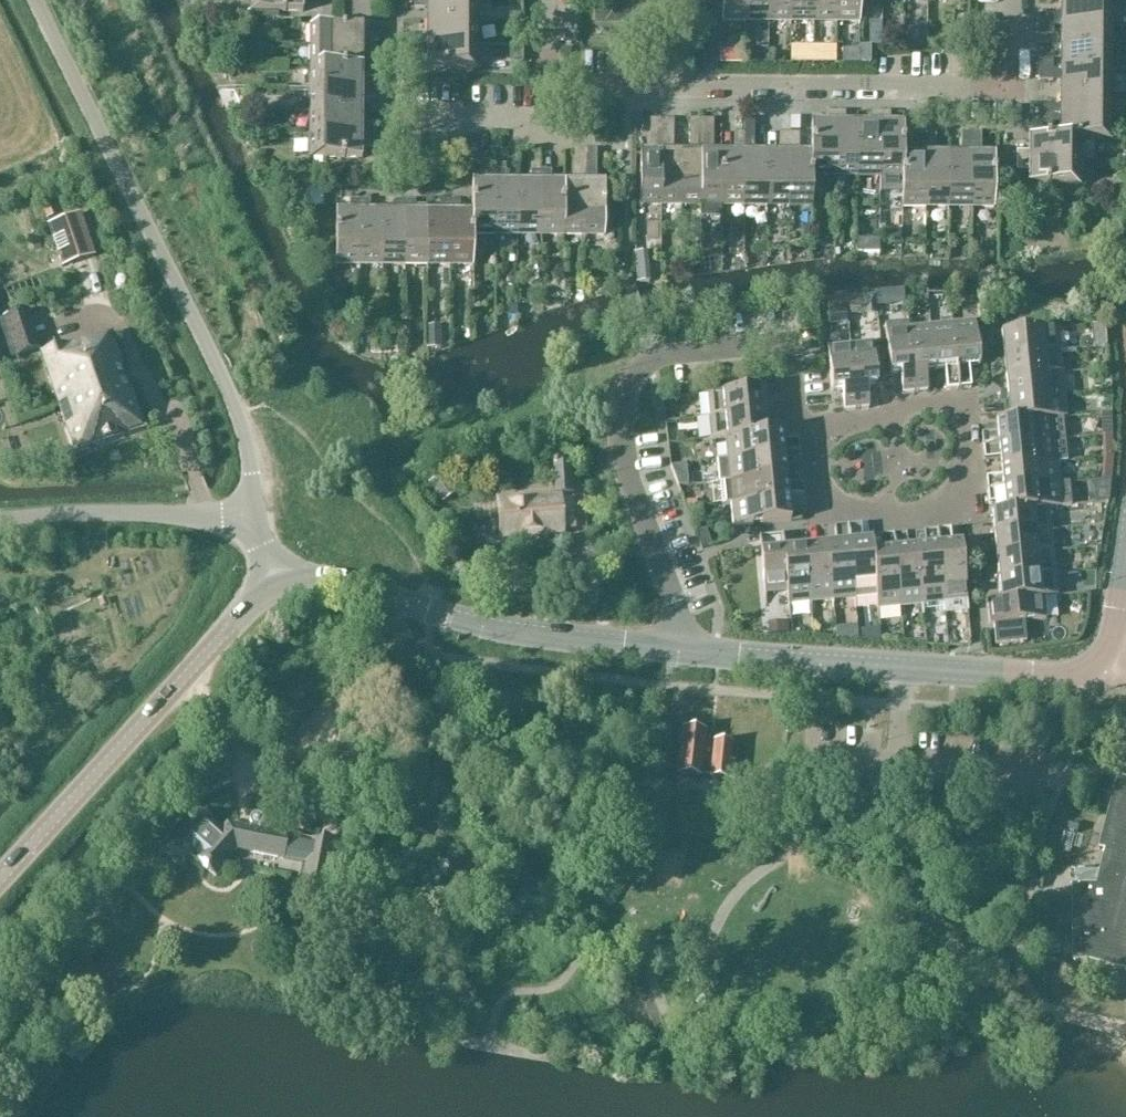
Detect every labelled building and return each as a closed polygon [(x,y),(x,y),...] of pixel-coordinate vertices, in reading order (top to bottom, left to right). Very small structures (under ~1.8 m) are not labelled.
[(251,20),(263,20),(263,27),(272,27),(272,20),(282,19),(282,13),(303,13),(303,2),(322,2),(322,0),(251,0),(251,20)] [(426,23),(478,23),(478,0),(428,0),(415,0),(415,10),(426,10),(426,23)] [(746,22),(746,0),(723,0),(723,22),(746,22)] [(769,0),(746,0),(746,22),(769,23),(769,0)] [(769,23),(791,23),(791,0),(769,0),(769,23)] [(814,23),(814,0),(791,0),(791,23),(814,23)] [(837,0),(814,0),(814,23),(837,23),(837,0)] [(860,0),(837,0),(837,23),(860,23),(860,0)] [(1111,27),(1112,4),(1060,4),(1060,17),(1039,17),(1039,26),(1053,27),(1060,27),(1111,27)] [(478,23),(426,23),(426,35),(415,35),(414,45),(478,46),(478,23)] [(1053,27),(1039,26),(1039,36),(1053,36),(1053,27)] [(311,27),(311,48),(375,48),(375,38),(363,38),(363,27),(311,27)] [(1111,27),(1060,27),(1059,49),(1111,50),(1111,27)] [(606,42),(594,42),(594,60),(607,60),(606,42)] [(478,69),(478,46),(414,45),(414,55),(426,55),(426,69),(478,69)] [(375,57),(375,48),(311,48),(311,68),(363,69),(363,57),(375,57)] [(1111,72),(1111,50),(1059,49),(1059,72),(1111,72)] [(1039,72),(1052,72),(1052,62),(1039,62),(1039,72)] [(363,81),(363,69),(311,68),(311,91),(374,91),(374,81),(363,81)] [(1111,72),(1059,72),(1052,72),(1039,72),(1039,81),(1059,82),(1059,94),(1111,95),(1111,72)] [(311,113),(362,113),(362,101),(374,101),(374,91),(311,91),(311,113)] [(1038,107),(1038,117),(1111,118),(1111,95),(1059,94),(1059,107),(1038,107)] [(362,126),(362,113),(311,113),(310,136),(374,136),(374,126),(362,126)] [(813,176),(835,176),(836,113),(826,113),(826,124),(812,124),(812,155),(812,176),(813,176)] [(858,176),(858,125),(845,125),(845,113),(836,113),(835,176),(858,176)] [(871,125),(858,125),(858,176),(880,176),(881,113),(871,113),(871,125)] [(890,113),(881,113),(880,176),(902,176),(903,176),(903,155),(904,155),(904,125),(890,125),(890,113)] [(1111,141),(1111,118),(1038,117),(1038,127),(1059,127),(1059,139),(1059,140),(1080,140),(1080,141),(1111,141)] [(640,206),(661,206),(661,143),(662,121),(650,121),(650,143),(652,143),(652,154),(652,161),(642,161),(642,154),(640,154),(640,184),(640,206)] [(691,161),(681,161),(681,206),(701,206),(702,121),(690,121),(690,143),(692,143),(691,161)] [(721,218),(721,206),(722,154),(714,154),(714,121),(702,121),(701,206),(701,218),(721,218)] [(745,121),(745,154),(744,206),(767,207),(767,155),(755,155),(755,121),(745,121)] [(780,148),(790,148),(790,134),(780,134),(780,148)] [(790,134),(790,148),(799,148),(800,134),(790,134)] [(902,208),(926,208),(926,134),(916,134),(916,156),(904,155),(903,155),(903,176),(902,176),(902,208)] [(948,208),(948,156),(936,156),(936,134),(926,134),(926,208),(948,208)] [(961,156),(948,156),(948,208),(971,208),(971,134),(961,134),(961,156)] [(981,134),(971,134),(971,208),(994,208),(995,156),(981,156),(981,134)] [(744,135),(735,135),(735,149),(744,149),(744,135)] [(374,146),(374,136),(310,136),(310,159),(362,159),(362,146),(374,146)] [(1080,163),(1080,141),(1080,140),(1059,140),(1059,139),(1028,139),(1028,153),(1017,153),(1017,163),(1080,163)] [(661,143),(661,206),(681,206),(681,161),(671,160),(671,143),(661,143)] [(722,154),(721,206),(744,206),(745,154),(722,154)] [(767,155),(767,207),(789,207),(790,155),(767,155)] [(812,155),(790,155),(789,207),(813,207),(813,176),(812,176),(812,155)] [(1080,187),(1080,163),(1017,163),(1017,172),(1028,172),(1028,186),(1080,187)] [(473,235),(474,235),(496,235),(496,172),(486,172),(486,184),(472,183),(472,214),(473,214),(473,235)] [(518,236),(519,184),(506,184),(506,172),(496,172),(496,235),(518,236)] [(531,184),(519,184),(518,236),(541,236),(541,172),(532,172),(531,184)] [(562,236),(563,184),(551,184),(551,172),(541,172),(541,236),(562,236)] [(562,236),(584,236),(584,172),(575,172),(574,184),(563,184),(562,236)] [(594,173),(584,172),(584,236),(605,236),(605,184),(594,184),(594,173)] [(309,179),(309,199),(328,199),(328,179),(309,179)] [(336,265),(360,265),(360,202),(350,202),(350,213),(336,213),(336,265)] [(382,265),(382,214),(369,214),(370,202),(360,202),(360,265),(382,265)] [(382,265),(405,266),(405,202),(395,202),(395,214),(382,214),(382,265)] [(405,266),(427,266),(428,214),(415,214),(415,202),(405,202),(405,266)] [(450,266),(450,202),(440,202),(440,214),(428,214),(427,266),(450,266)] [(473,266),(474,235),(473,235),(473,214),(472,214),(460,214),(460,202),(450,202),(450,266),(473,266)] [(80,215),(49,225),(63,267),(94,257),(80,215)] [(860,230),(860,243),(881,244),(881,231),(860,230)] [(29,315),(28,313),(0,322),(0,365),(41,351),(29,315)] [(975,322),(952,324),(959,390),(971,389),(969,368),(980,367),(975,322)] [(930,326),(935,371),(945,370),(947,391),(959,390),(952,324),(930,326)] [(925,372),(935,371),(930,326),(908,328),(915,394),(927,393),(925,372)] [(903,395),(915,394),(908,328),(886,331),(890,376),(901,375),(903,395)] [(1001,335),(1003,357),(1061,352),(1059,329),(1001,335)] [(43,356),(48,373),(74,453),(145,430),(114,337),(94,344),(93,340),(43,356)] [(850,345),(857,411),(869,410),(867,389),(877,388),(873,343),(850,345)] [(845,412),(857,411),(850,345),(827,348),(832,393),(842,391),(845,412)] [(1061,352),(1003,357),(1005,379),(1063,374),(1061,352)] [(277,372),(286,368),(281,358),(272,362),(277,372)] [(1065,396),(1063,374),(1005,379),(1007,401),(1065,396)] [(707,396),(709,418),(767,413),(764,390),(707,396)] [(1007,401),(1010,423),(1063,418),(1063,419),(1067,418),(1065,396),(1007,401)] [(767,413),(709,418),(711,441),(725,440),(724,439),(769,435),(769,434),(767,413)] [(1065,440),(1063,419),(1063,418),(1010,423),(996,424),(997,435),(982,437),(983,448),(1065,440)] [(782,433),(769,434),(769,435),(724,439),(725,440),(727,461),(800,454),(798,441),(783,443),(782,433)] [(854,465),(877,465),(877,437),(854,437),(854,465)] [(1001,469),(1058,463),(1067,462),(1065,440),(983,448),(985,461),(1000,460),(1001,469)] [(570,454),(553,455),(556,495),(572,494),(570,454)] [(718,462),(720,484),(786,477),(786,469),(801,467),(800,454),(727,461),(718,462)] [(986,479),(988,492),(1061,485),(1058,463),(1001,469),(1002,478),(986,479)] [(722,506),(731,505),(804,498),(803,485),(787,487),(786,477),(720,484),(722,506)] [(1004,504),(1005,512),(1005,513),(1050,508),(1050,509),(1063,508),(1061,485),(988,492),(989,505),(1004,504)] [(804,498),(731,505),(733,528),(791,522),(790,513),(805,511),(804,498)] [(501,537),(562,533),(560,499),(499,503),(501,537)] [(1005,513),(1005,512),(992,513),(994,536),(1052,530),(1050,509),(1050,508),(1005,513)] [(861,527),(848,528),(855,601),(876,598),(877,598),(873,554),(872,541),(862,542),(861,527)] [(836,544),(827,545),(833,603),(855,601),(848,528),(835,529),(836,544)] [(1054,552),(1052,530),(994,536),(996,558),(1054,552)] [(950,531),(937,532),(944,605),(967,603),(962,545),(952,546),(950,531)] [(926,549),(917,550),(922,607),(944,605),(937,532),(924,533),(926,549)] [(900,610),(922,607),(917,550),(908,551),(906,535),(893,537),(900,610)] [(765,596),(787,594),(788,594),(783,550),(784,549),(783,536),(759,539),(765,596)] [(882,553),(873,554),(877,598),(876,598),(878,612),(900,610),(893,537),(880,538),(882,553)] [(827,545),(805,547),(811,605),(833,603),(827,545)] [(788,607),(811,605),(805,547),(784,549),(783,550),(788,594),(787,594),(788,607)] [(1054,552),(996,558),(998,580),(1056,574),(1054,552)] [(998,580),(1001,602),(1045,598),(1058,597),(1056,574),(998,580)] [(1001,602),(987,603),(989,626),(993,626),(995,646),(1027,643),(1025,623),(1047,620),(1045,598),(1001,602)] [(683,730),(678,774),(701,777),(701,776),(710,777),(710,778),(732,780),(734,763),(730,763),(731,745),(704,742),(705,732),(683,730)] [(1097,886),(1074,886),(1075,963),(1090,962),(1125,972),(1125,788),(1123,787),(1097,886)] [(238,854),(286,862),(291,838),(259,832),(261,829),(264,819),(254,818),(253,828),(248,834),(242,830),(228,828),(224,832),(201,812),(175,842),(184,849),(184,848),(188,852),(195,858),(192,862),(197,866),(200,862),(218,878),(238,854)] [(324,844),(313,842),(306,877),(330,882),(337,842),(325,839),(324,844)] [(1050,894),(1070,895),(1070,877),(1050,876),(1050,894)]
